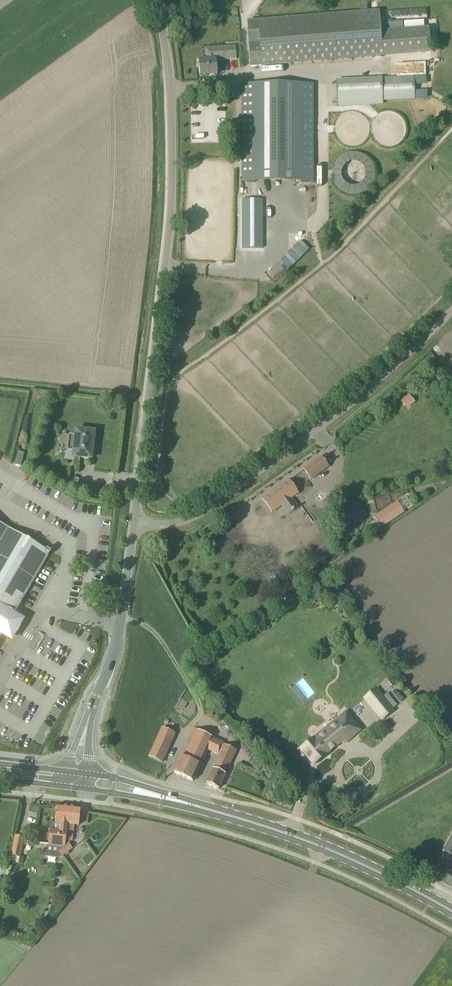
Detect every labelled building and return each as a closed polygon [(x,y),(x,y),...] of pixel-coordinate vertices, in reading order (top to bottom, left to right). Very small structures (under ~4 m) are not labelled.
[(251,67),(364,59),(430,54),(428,27),(380,31),(378,11),(247,21),(251,67)] [(406,17),(386,17),(386,25),(406,25),(406,17)] [(200,61),(201,76),(217,75),(216,60),(236,59),(236,46),(205,49),(206,60),(200,61)] [(413,99),(413,75),(382,77),(335,79),(336,106),(383,104),(383,100),(413,99)] [(239,83),(239,181),(307,181),(312,181),(312,106),(312,83),(239,83)] [(368,197),(376,159),(340,151),(331,188),(368,197)] [(408,408),(416,402),(410,393),(401,400),(408,408)] [(69,434),(67,450),(74,451),(73,457),(74,457),(74,463),(79,464),(80,457),(91,459),(92,449),(93,449),(93,442),(94,432),(76,430),(76,435),(69,434)] [(303,469),(311,479),(329,466),(321,456),(313,462),(303,469)] [(289,480),(262,498),(272,512),(282,505),(288,514),(292,511),(292,512),(294,511),(294,510),(298,507),(291,498),(298,493),(289,480)] [(101,489),(94,486),(91,495),(98,498),(101,489)] [(381,527),(404,512),(397,501),(374,517),(381,527)] [(1,635),(8,640),(22,617),(15,613),(24,597),(48,556),(51,552),(47,549),(0,522),(0,638),(1,635)] [(395,710),(376,687),(363,698),(381,721),(395,710)] [(359,727),(347,712),(299,749),(311,764),(359,727)] [(149,756),(163,762),(176,733),(162,726),(149,756)] [(208,748),(220,754),(224,745),(225,743),(213,738),(213,737),(194,728),(174,772),(192,781),(208,748)] [(220,754),(206,784),(218,789),(236,750),(224,745),(220,754)] [(46,855),(59,857),(61,855),(58,851),(63,848),(65,846),(66,840),(65,840),(69,807),(63,806),(62,805),(60,805),(59,806),(57,806),(55,823),(50,822),(49,830),(51,830),(49,846),(47,846),(46,855)] [(65,846),(63,848),(58,851),(61,855),(62,856),(65,854),(66,856),(70,853),(68,852),(73,849),(69,844),(70,844),(70,841),(72,841),(74,825),(79,825),(81,809),(78,808),(77,807),(75,807),(74,808),(69,807),(65,840),(66,840),(65,846)] [(443,850),(451,855),(451,833),(443,850)] [(15,836),(13,846),(11,856),(19,858),(24,838),(15,836)] [(433,871),(430,876),(451,888),(451,871),(438,863),(433,871)]
